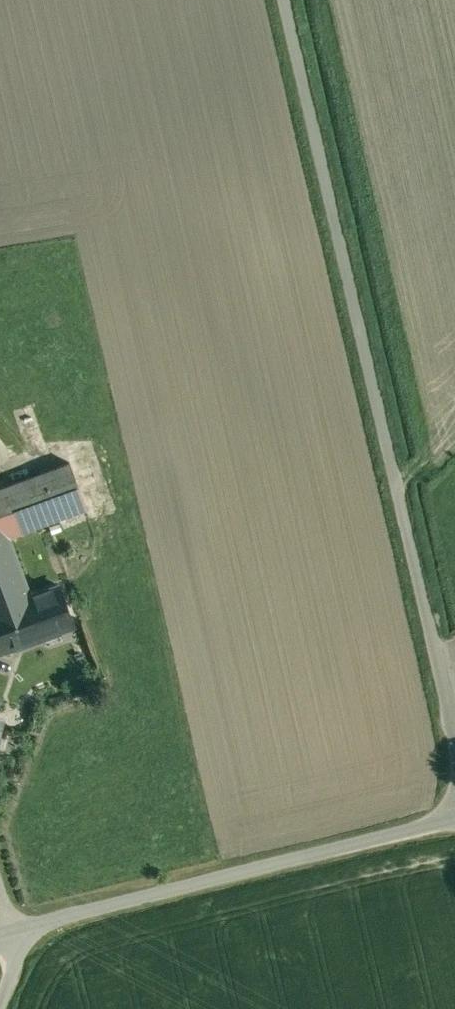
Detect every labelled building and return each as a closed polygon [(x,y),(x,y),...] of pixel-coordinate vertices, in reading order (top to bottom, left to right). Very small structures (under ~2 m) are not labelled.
[(27,594),(23,584),(26,582),(8,535),(83,507),(66,461),(0,485),(0,604),(27,594)] [(72,623),(57,583),(27,594),(0,604),(0,649),(72,623)]
